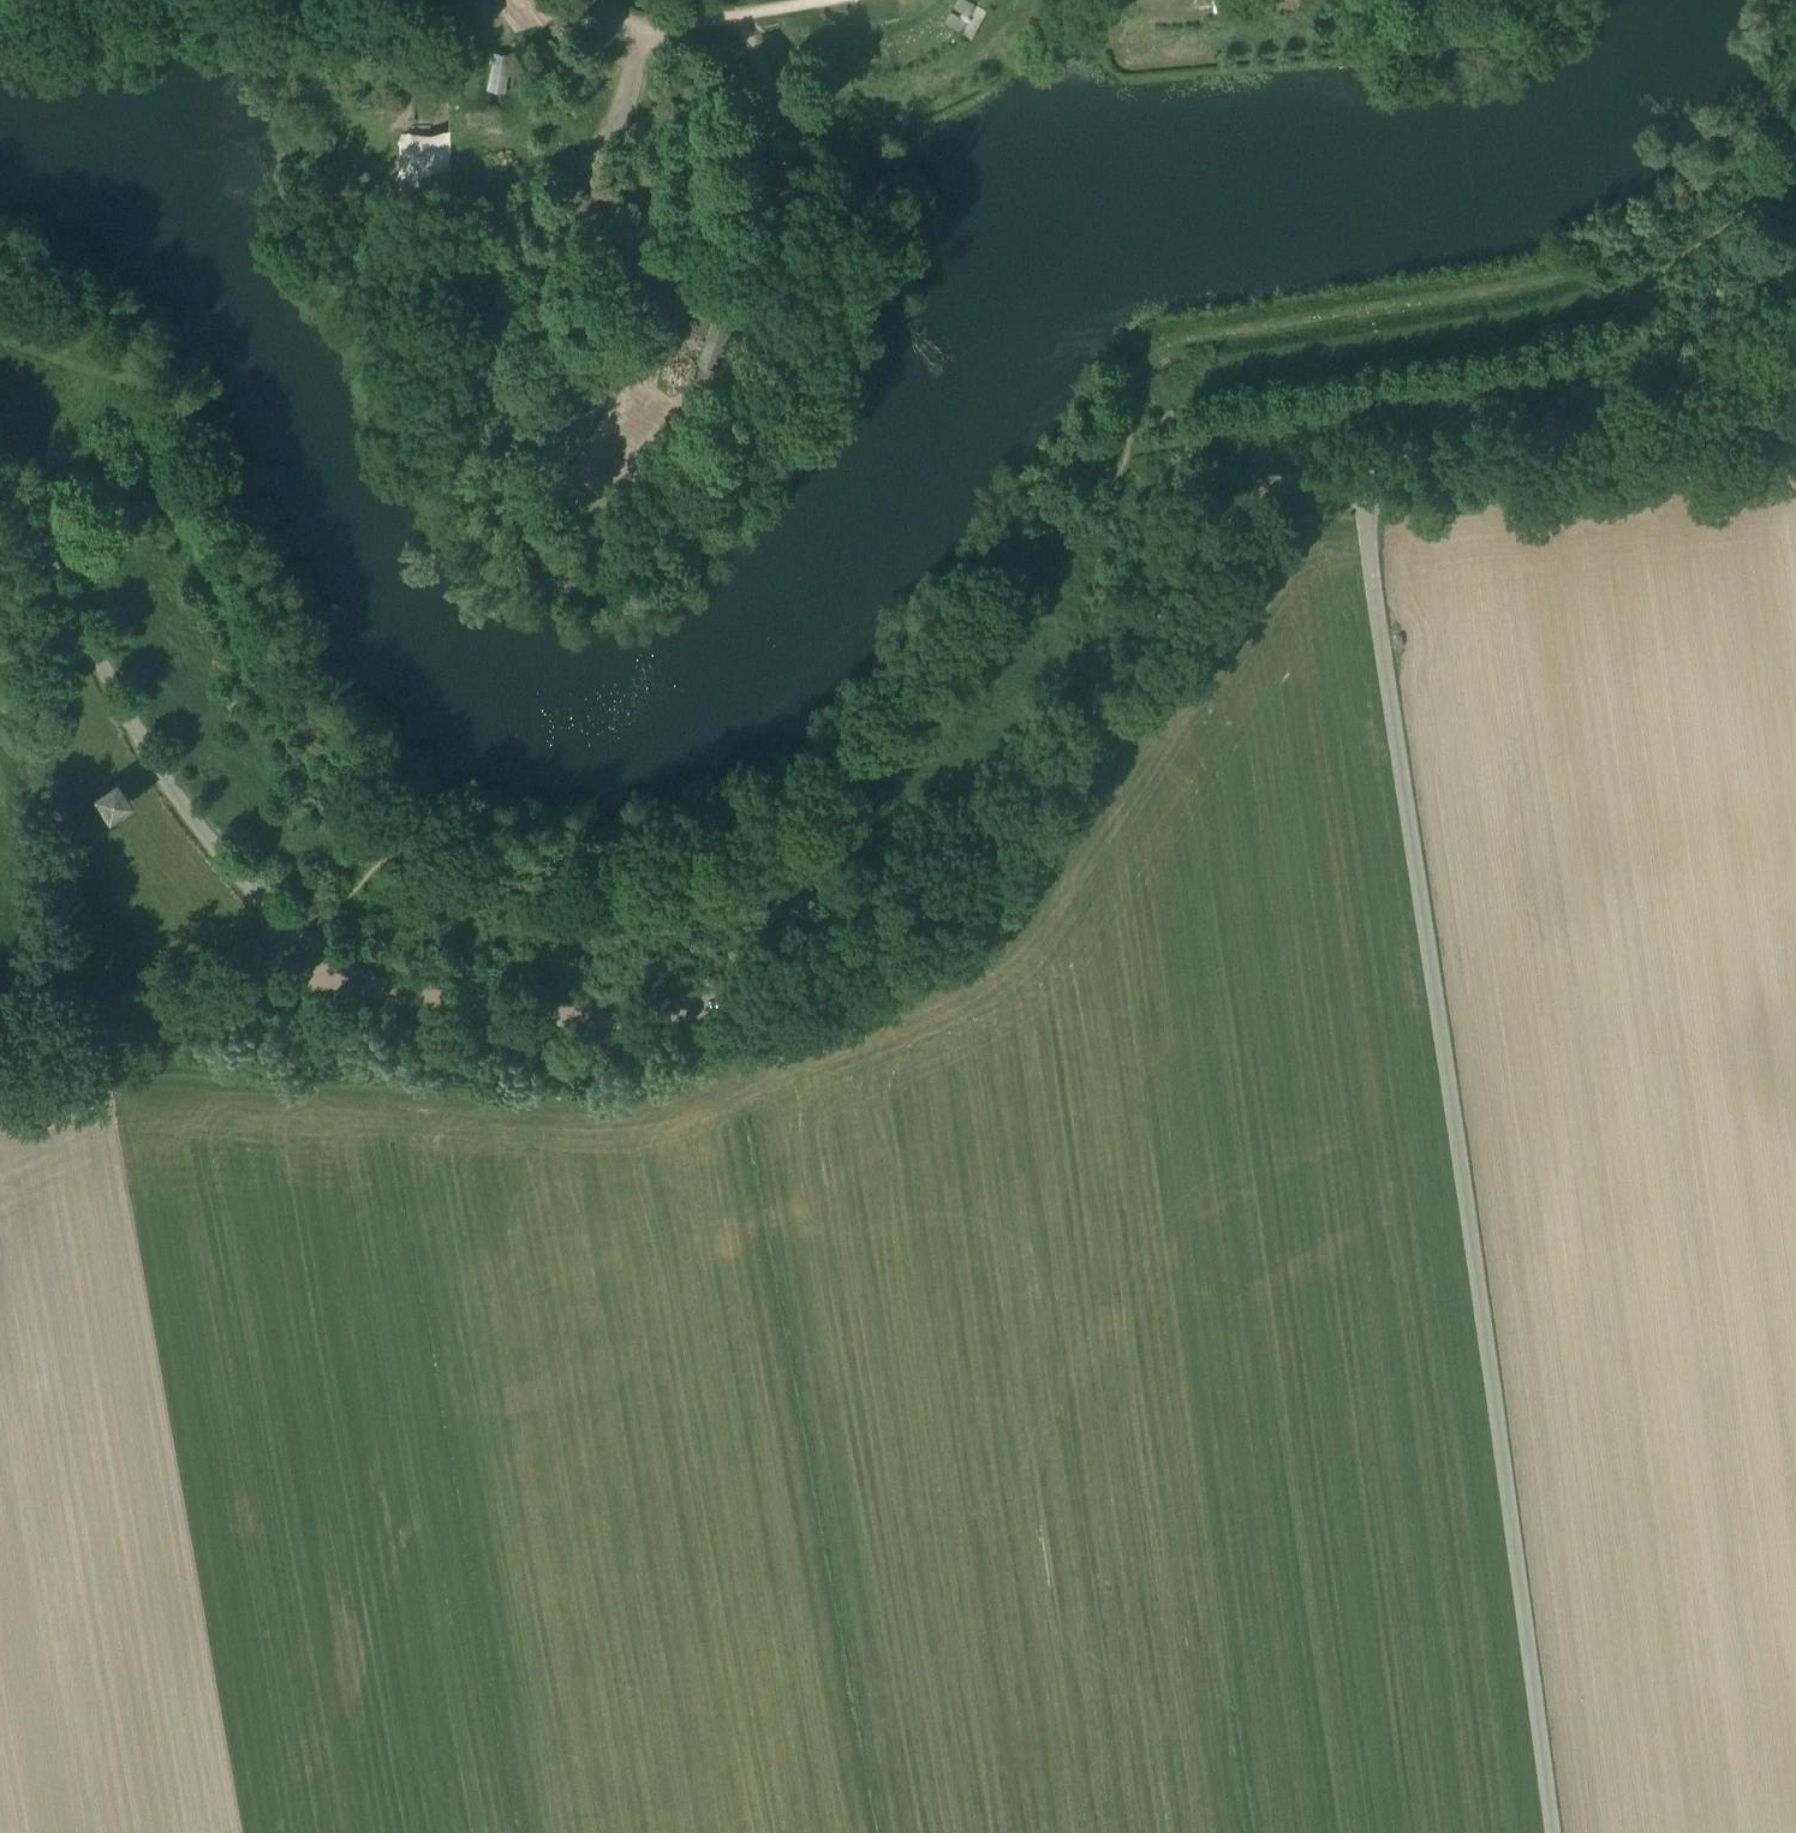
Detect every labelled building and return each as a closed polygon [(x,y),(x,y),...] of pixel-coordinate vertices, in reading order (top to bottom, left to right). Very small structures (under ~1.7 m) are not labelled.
[(987,13),(962,0),(959,0),(945,27),(973,41),(987,13)] [(492,50),(489,90),(509,91),(511,51),(492,50)] [(450,145),(433,145),(433,242),(450,242),(450,145)] [(108,811),(124,802),(114,786),(99,795),(108,811)]
